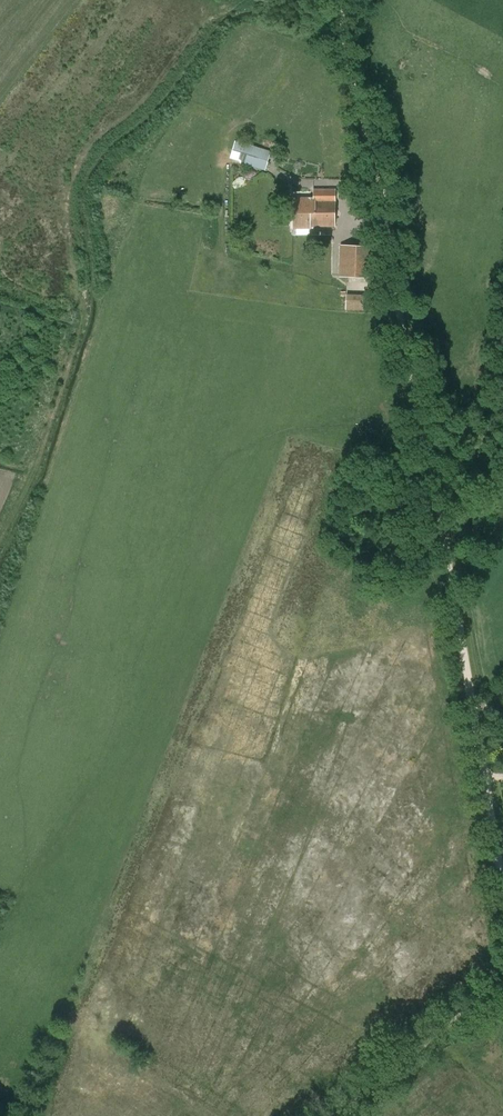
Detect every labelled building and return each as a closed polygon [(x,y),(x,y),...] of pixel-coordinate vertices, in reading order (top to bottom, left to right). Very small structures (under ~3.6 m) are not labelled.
[(240,161),(240,163),(265,170),(271,151),(235,140),(230,158),(240,161)] [(293,198),(293,229),(309,229),(309,224),(335,226),(335,190),(314,190),(314,198),(293,198)] [(340,245),(339,277),(372,278),(372,247),(340,245)] [(346,310),(372,311),(373,295),(346,294),(346,310)]
